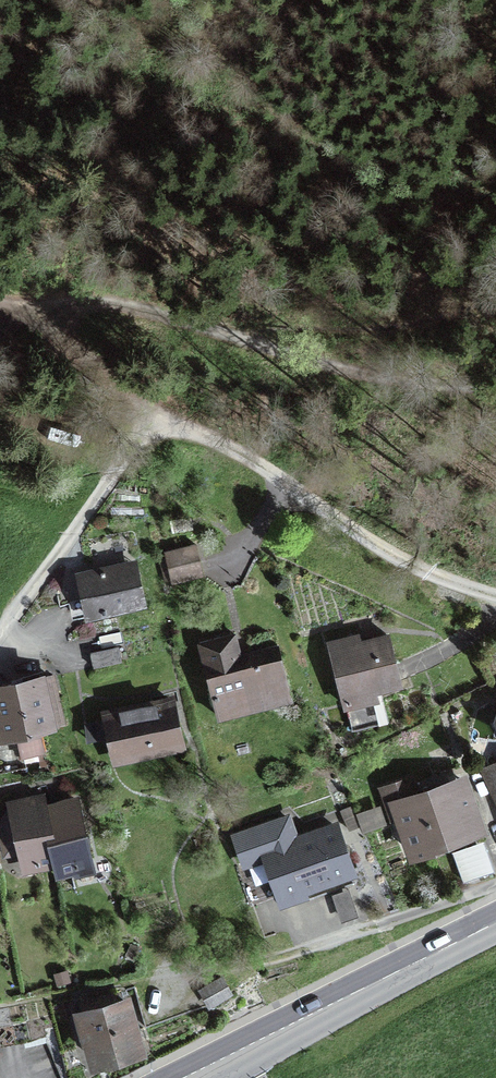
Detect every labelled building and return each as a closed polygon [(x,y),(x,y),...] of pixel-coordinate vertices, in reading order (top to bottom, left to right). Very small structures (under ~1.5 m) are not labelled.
[(197,544),(166,553),(175,585),(206,576),(197,544)] [(136,559),(73,571),(81,617),(145,604),(136,559)] [(388,630),(328,645),(342,699),(401,684),(388,630)] [(235,635),(197,645),(216,720),(294,701),(280,644),(239,654),(235,635)] [(121,643),(85,646),(87,665),(123,661),(121,643)] [(0,676),(0,736),(54,724),(41,667),(0,676)] [(172,696),(102,713),(115,766),(186,748),(172,696)] [(464,772),(389,800),(410,856),(485,827),(464,772)] [(57,865),(42,804),(40,793),(4,801),(21,874),(57,865)] [(42,804),(57,865),(60,878),(96,870),(78,795),(42,804)] [(382,803),(362,808),(365,825),(386,820),(382,803)] [(293,812),(233,834),(246,869),(262,863),(279,907),(358,878),(337,820),(301,833),(293,812)] [(484,842),(452,854),(464,886),(495,874),(484,842)] [(348,891),(332,896),(342,925),(358,919),(348,891)] [(221,975),(197,988),(207,1007),(231,994),(221,975)] [(124,990),(72,1006),(89,1065),(142,1049),(124,990)]
